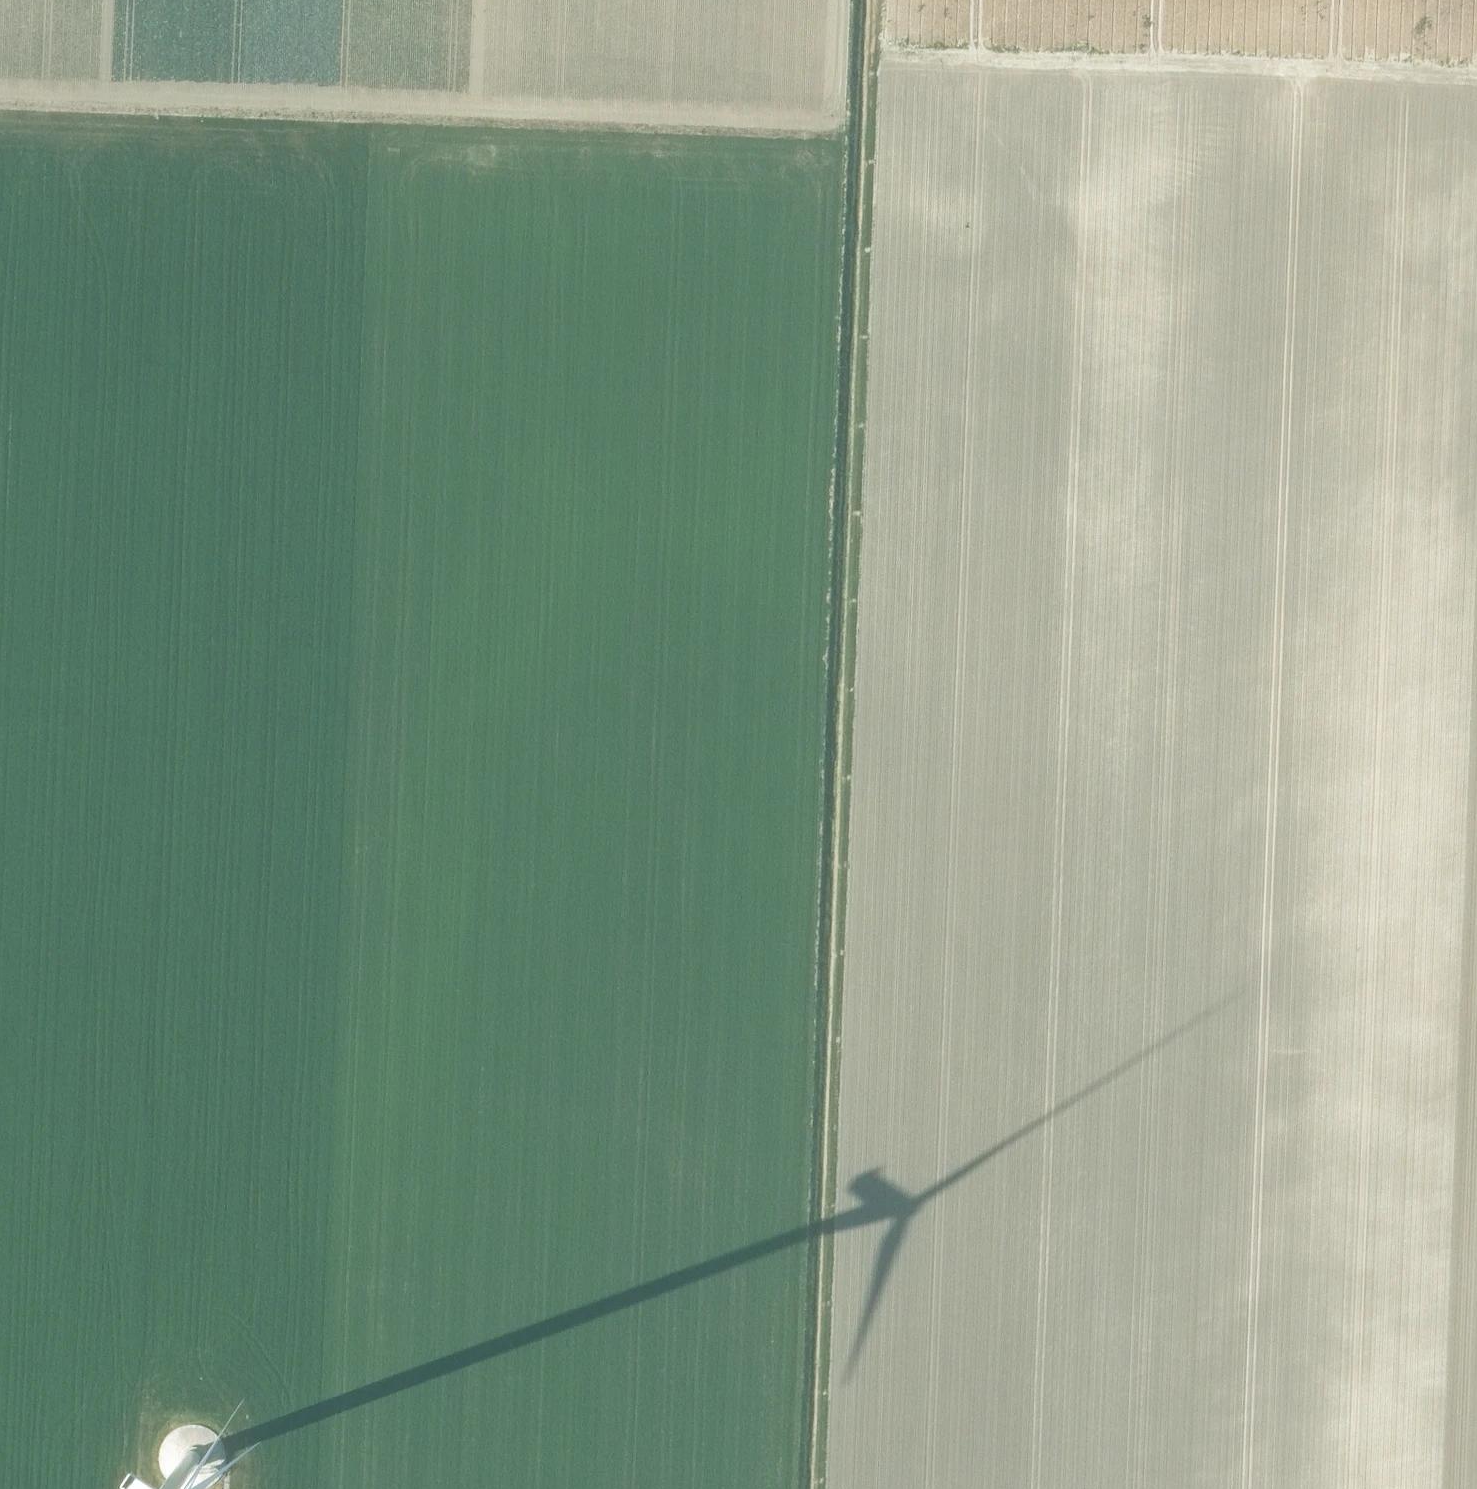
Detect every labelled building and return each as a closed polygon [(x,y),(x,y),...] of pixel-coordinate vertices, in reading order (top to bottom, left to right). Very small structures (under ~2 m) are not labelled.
[(180,1455),(180,1456),(180,1457),(180,1458),(180,1459),(181,1460),(181,1461),(182,1462),(182,1463),(183,1463),(184,1464),(184,1465),(185,1466),(186,1466),(187,1467),(188,1467),(189,1467),(190,1468),(191,1468),(192,1468),(193,1468),(194,1468),(195,1467),(196,1467),(197,1467),(198,1466),(199,1466),(200,1465),(200,1464),(201,1464),(202,1463),(202,1462),(203,1461),(203,1460),(204,1459),(204,1458),(204,1457),(204,1456),(204,1455),(204,1454),(204,1453),(203,1452),(203,1451),(202,1450),(202,1449),(201,1448),(200,1447),(199,1446),(198,1445),(197,1445),(196,1445),(195,1444),(194,1444),(193,1444),(192,1444),(191,1444),(190,1444),(189,1444),(188,1445),(187,1445),(186,1445),(185,1446),(184,1447),(183,1448),(182,1449),(182,1450),(181,1451),(181,1452),(180,1453),(180,1454),(180,1455)]
